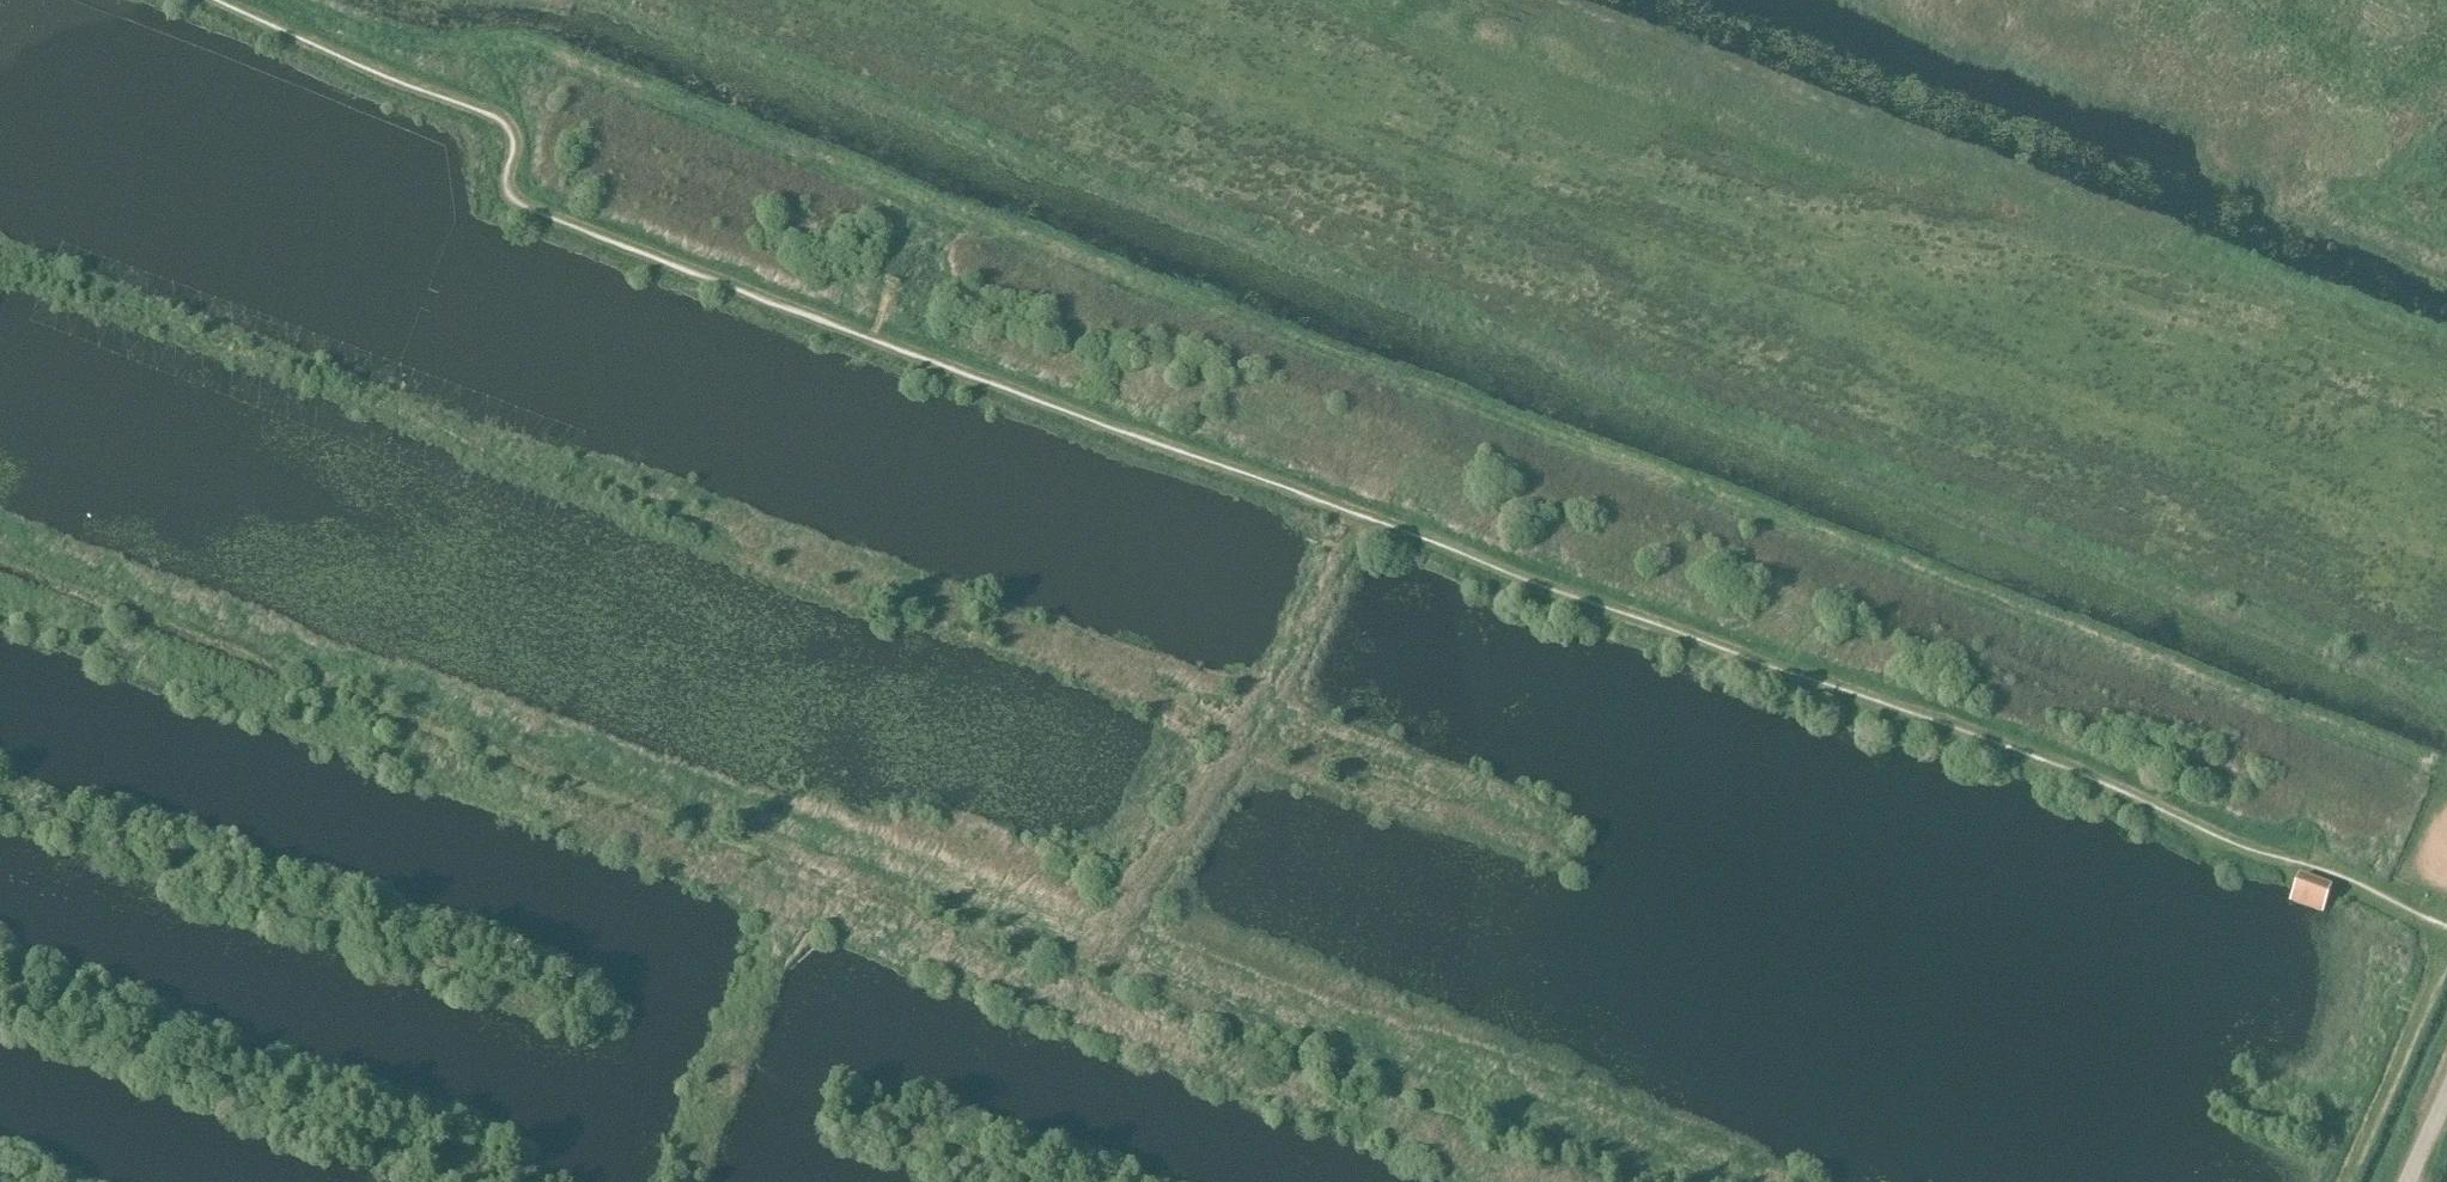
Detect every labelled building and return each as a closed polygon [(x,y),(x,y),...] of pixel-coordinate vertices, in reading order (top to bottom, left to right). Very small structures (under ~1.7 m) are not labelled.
[(2291,901),(2321,912),(2330,889),(2300,878),(2291,901)]
